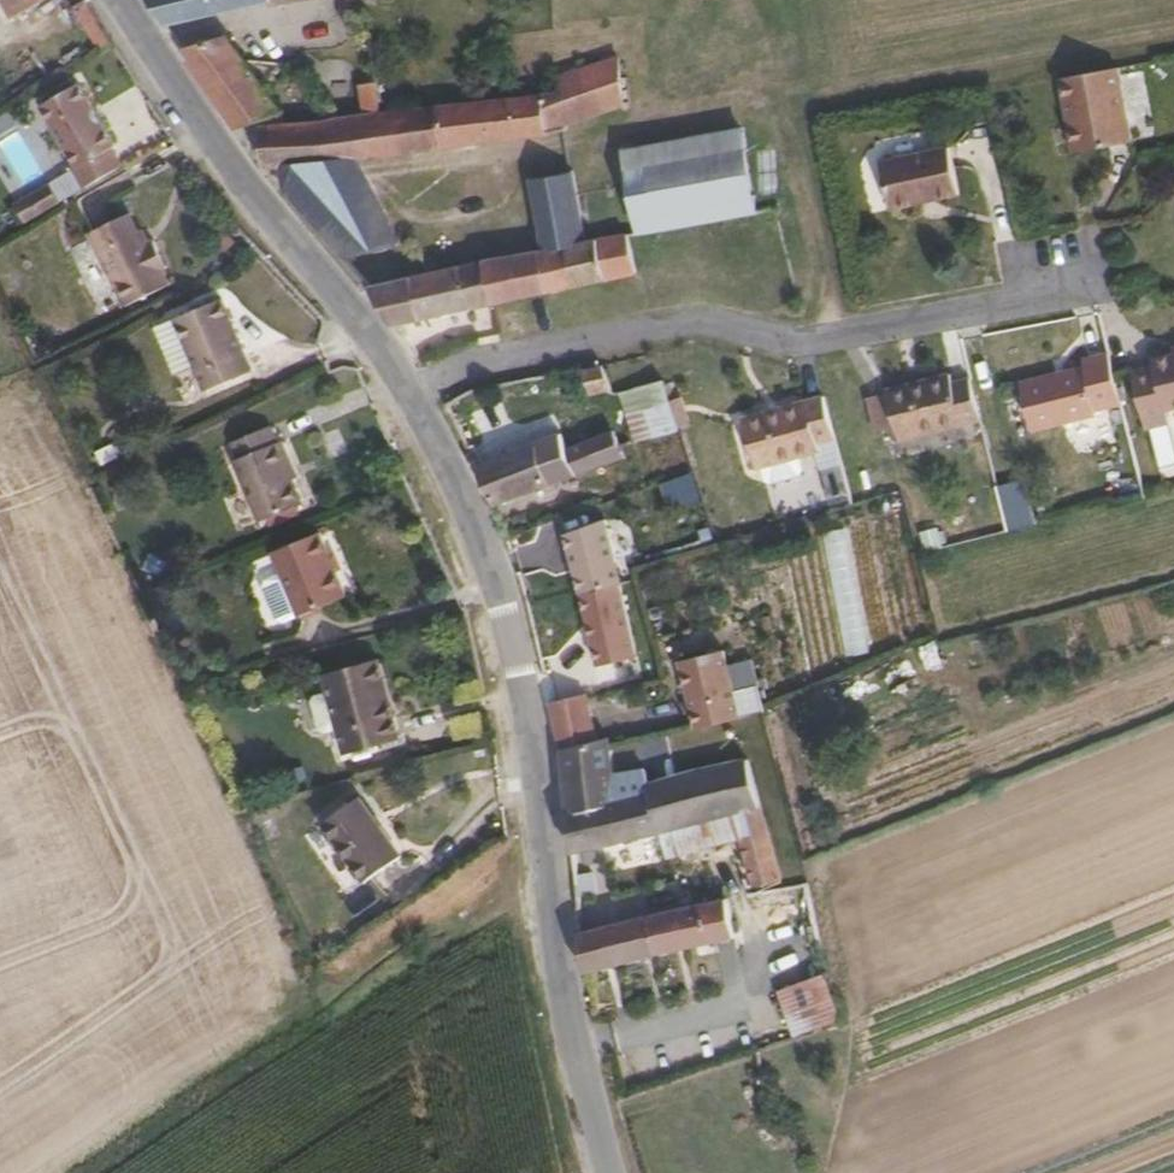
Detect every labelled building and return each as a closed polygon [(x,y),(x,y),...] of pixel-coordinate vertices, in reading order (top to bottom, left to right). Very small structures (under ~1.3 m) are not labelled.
[(13,17),(47,0),(4,0),(13,17)] [(100,15),(90,0),(87,0),(76,6),(100,47),(115,39),(100,15)] [(167,23),(268,0),(152,0),(167,23)] [(282,108),(248,61),(228,35),(183,46),(189,55),(188,58),(235,126),(282,108)] [(352,153),(523,132),(562,127),(561,121),(619,103),(612,56),(575,67),(573,59),(550,66),(553,88),(334,116),(258,124),(263,164),(279,162),(324,156),(352,153)] [(1125,141),(1114,66),(1054,76),(1058,101),(1067,100),(1074,149),(1125,141)] [(362,109),(380,108),(380,80),(362,80),(362,109)] [(46,105),(85,85),(83,81),(45,101),(46,105)] [(117,142),(85,85),(46,105),(55,121),(52,123),(64,146),(69,144),(78,163),(74,165),(84,183),(123,162),(113,145),(117,142)] [(1074,149),(1067,100),(1058,101),(1067,150),(1074,149)] [(757,206),(743,127),(627,146),(641,226),(757,206)] [(952,194),(942,145),(875,157),(882,206),(952,194)] [(399,236),(352,153),(324,156),(279,162),(282,184),(369,284),(419,274),(414,265),(399,236)] [(84,183),(74,165),(31,189),(41,207),(84,183)] [(590,238),(572,166),(529,175),(536,206),(418,232),(433,261),(543,239),(545,247),(590,238)] [(41,207),(31,189),(19,196),(29,214),(41,207)] [(171,259),(160,233),(151,237),(135,207),(93,227),(126,297),(171,277),(166,262),(171,259)] [(493,300),(640,270),(631,229),(590,238),(545,247),(484,260),(493,300)] [(493,300),(484,260),(419,274),(369,284),(391,322),(493,300)] [(258,362),(225,291),(179,313),(200,359),(203,366),(193,371),(202,388),(258,362)] [(200,359),(179,313),(158,322),(181,368),(200,359)] [(1149,357),(1151,365),(1128,370),(1142,426),(1169,419),(1165,406),(1173,404),(1173,352),(1149,357)] [(1118,408),(1105,354),(1079,361),(1081,369),(1017,385),(1029,436),(1093,421),(1092,415),(1118,408)] [(609,390),(598,362),(578,366),(588,390),(609,390)] [(977,419),(968,377),(950,381),(948,374),(884,389),(884,392),(892,429),(895,439),(977,419)] [(675,429),(661,378),(620,390),(634,439),(675,429)] [(892,429),(884,392),(866,397),(875,433),(892,429)] [(835,435),(823,393),(743,414),(757,465),(821,448),(819,440),(835,435)] [(306,497),(291,457),(296,455),(287,432),(282,434),(275,418),(235,433),(241,449),(238,451),(263,515),(306,497)] [(492,505),(620,456),(610,428),(578,440),(574,430),(561,435),(559,432),(512,451),(476,463),(492,505)] [(604,522),(559,534),(574,594),(615,583),(619,582),(604,522)] [(347,591),(323,527),(273,546),(281,567),(297,609),(298,610),(347,591)] [(297,609),(281,567),(266,572),(263,580),(276,613),(283,616),(297,609)] [(615,583),(574,594),(594,668),(634,657),(615,583)] [(740,717),(723,649),(680,660),(697,727),(740,717)] [(388,702),(375,654),(369,656),(382,704),(388,702)] [(396,736),(388,702),(382,704),(369,656),(318,669),(323,690),(333,726),(341,750),(396,736)] [(333,726),(323,690),(313,693),(308,703),(314,725),(324,728),(333,726)] [(593,722),(589,697),(554,703),(556,728),(593,722)] [(595,736),(593,722),(556,728),(560,743),(595,736)] [(617,773),(610,734),(595,736),(560,743),(571,812),(623,803),(619,783),(617,773)] [(758,805),(746,757),(653,781),(660,828),(662,835),(664,845),(666,853),(673,852),(671,843),(677,841),(675,831),(687,828),(685,822),(758,805)] [(649,781),(646,766),(617,773),(619,783),(629,781),(632,792),(651,788),(649,781)] [(660,828),(653,781),(649,781),(651,788),(632,792),(629,781),(619,783),(623,803),(571,812),(575,852),(660,828)] [(396,847),(357,793),(321,819),(360,873),(396,847)] [(766,833),(758,805),(685,822),(687,828),(675,831),(677,841),(671,843),(673,852),(740,838),(766,833)] [(777,867),(766,833),(740,838),(756,885),(780,878),(777,867)] [(664,845),(662,835),(655,836),(658,847),(664,845)] [(363,878),(400,852),(396,847),(360,873),(363,878)] [(819,929),(808,879),(724,896),(732,934),(735,948),(819,929)] [(732,934),(724,896),(706,899),(715,938),(732,934)] [(715,938),(706,899),(645,912),(596,926),(593,915),(580,919),(586,969),(715,938)] [(847,1017),(838,992),(831,972),(780,990),(795,1035),(847,1017)]
